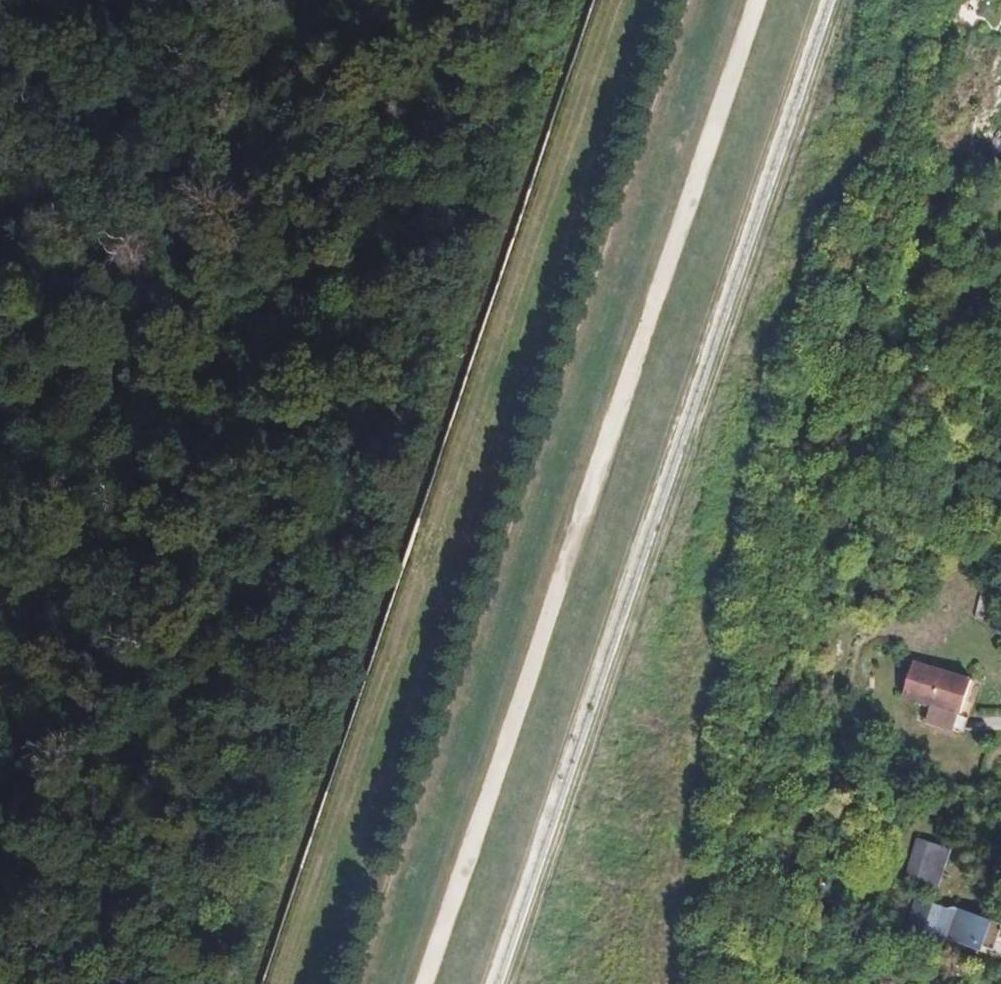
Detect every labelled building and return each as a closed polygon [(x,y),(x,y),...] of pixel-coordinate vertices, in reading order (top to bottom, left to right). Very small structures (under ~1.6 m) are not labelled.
[(998,392),(991,413),(1000,415),(1000,393),(998,392)] [(966,682),(907,664),(896,697),(924,706),(919,723),(950,733),(955,715),(966,682)] [(925,889),(930,869),(941,872),(944,856),(911,848),(902,884),(925,889)] [(936,892),(941,872),(930,869),(925,889),(936,892)] [(947,932),(939,930),(942,917),(916,909),(908,937),(943,947),(947,932)] [(944,912),(942,917),(939,930),(947,932),(953,914),(944,912)] [(895,958),(898,944),(888,941),(884,955),(895,958)]
